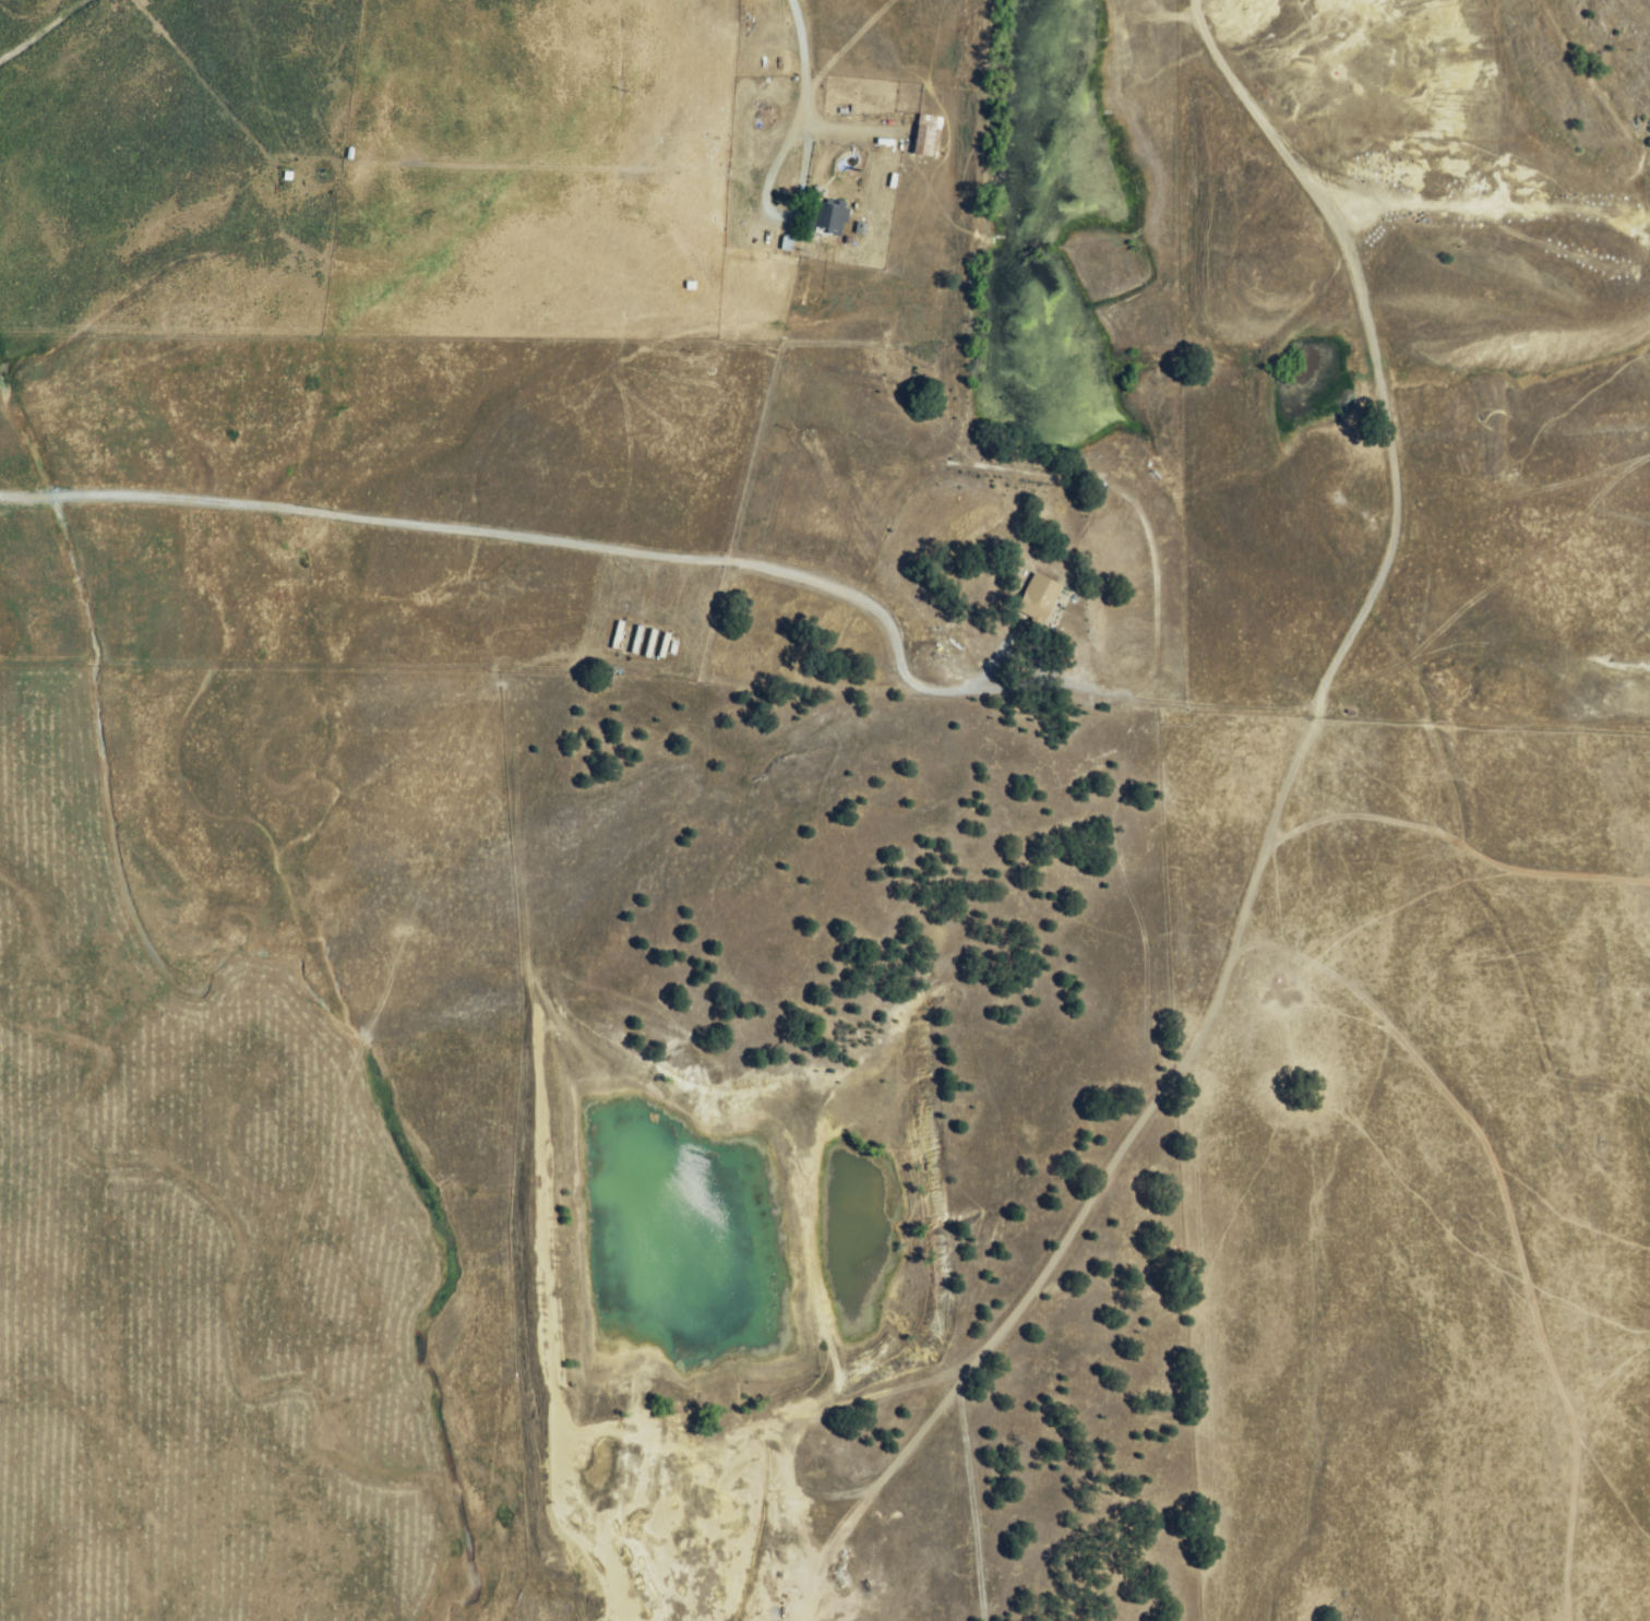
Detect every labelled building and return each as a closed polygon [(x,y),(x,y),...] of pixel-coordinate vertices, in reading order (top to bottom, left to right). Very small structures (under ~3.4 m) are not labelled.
[(940,120),(934,156),(916,153),(921,117),(940,120)] [(841,236),(812,234),(814,203),(845,205),(841,236)] [(1060,589),(1041,623),(1016,609),(1035,576),(1060,589)]
